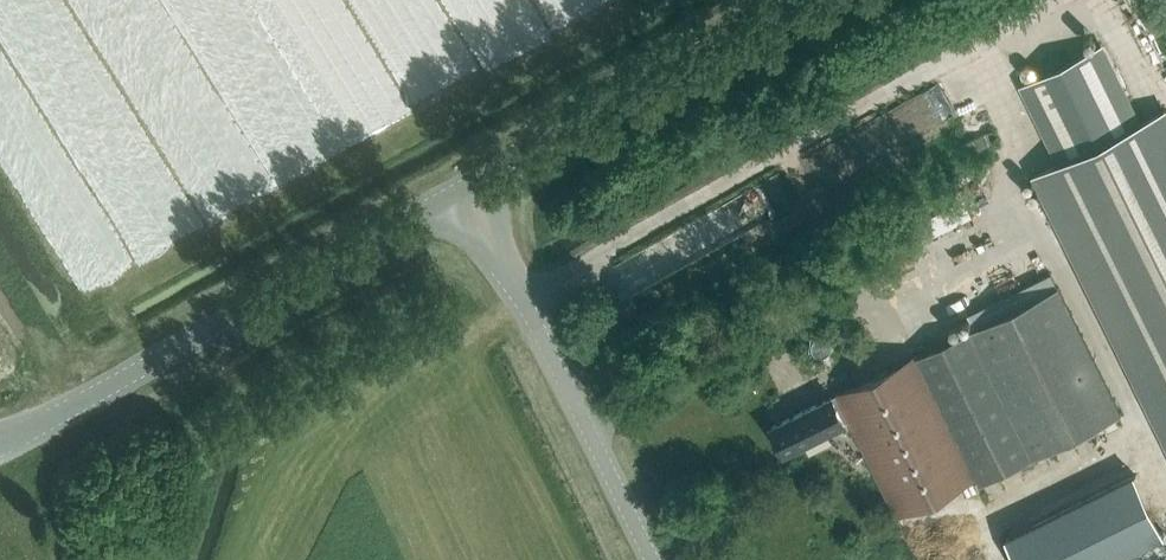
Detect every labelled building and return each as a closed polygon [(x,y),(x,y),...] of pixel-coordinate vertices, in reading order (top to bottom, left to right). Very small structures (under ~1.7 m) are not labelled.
[(1036,173),(1165,436),(1165,116),(1163,110),(1138,123),(1100,46),(1024,84),(1061,161),(1036,173)] [(696,183),(577,252),(590,274),(598,269),(609,288),(720,224),(696,183)] [(917,356),(980,483),(1122,413),(1052,272),(946,324),(953,338),(917,356)] [(829,429),(850,419),(897,515),(976,477),(916,353),(835,392),(836,395),(773,426),(785,451),(829,430),(829,429)] [(1002,540),(1012,559),(1106,559),(1165,531),(1136,474),(1002,540)]
